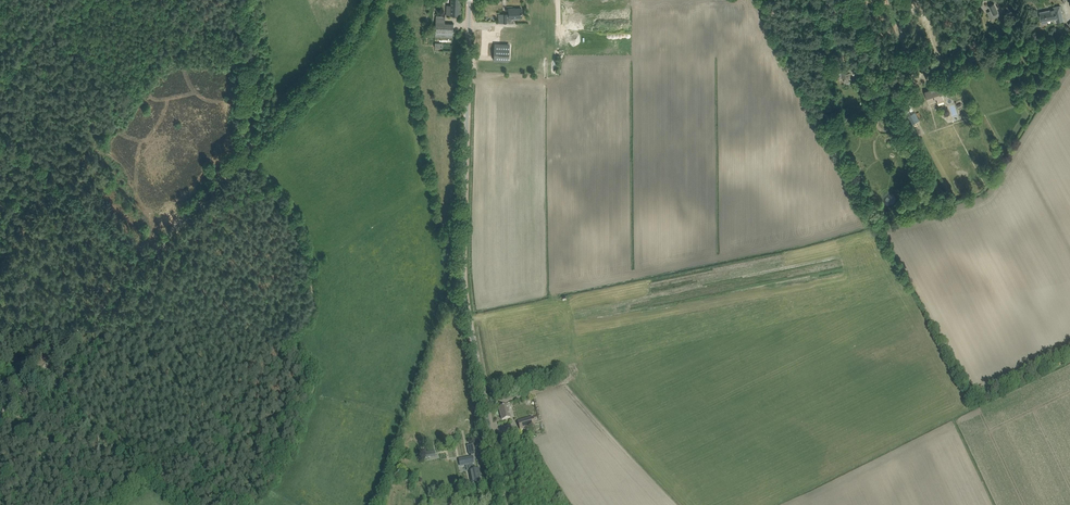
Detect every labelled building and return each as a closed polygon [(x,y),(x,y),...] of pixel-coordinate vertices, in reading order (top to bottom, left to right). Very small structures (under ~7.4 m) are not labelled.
[(455,15),(460,15),(461,3),(459,3),(460,0),(450,0),(450,5),(446,5),(446,14),(455,15)] [(998,12),(994,3),(989,6),(993,14),(998,12)] [(1063,21),(1061,11),(1060,6),(1054,7),(1054,9),(1040,12),(1041,17),(1042,21),(1056,19),(1057,22),(1063,21)] [(503,22),(507,22),(514,22),(514,18),(522,17),(521,8),(515,8),(515,9),(513,9),(513,8),(508,8),(509,14),(507,14),(507,13),(502,14),(503,22)] [(435,37),(447,37),(452,38),(453,23),(445,23),(445,16),(436,16),(436,23),(435,37)] [(491,43),(538,45),(539,29),(492,27),(491,43)] [(968,45),(972,51),(978,47),(973,41),(968,45)] [(494,44),(493,60),(539,62),(539,46),(494,44)] [(480,45),(479,56),(493,56),(493,45),(480,45)] [(856,79),(851,78),(851,73),(861,73),(861,70),(849,70),(849,72),(841,72),(841,70),(833,70),(833,77),(845,77),(845,83),(846,83),(846,84),(856,84),(856,79)] [(932,71),(925,73),(927,82),(935,80),(932,71)] [(952,90),(950,83),(942,86),(945,93),(952,90)] [(929,102),(934,100),(936,99),(938,103),(944,101),(941,91),(939,92),(936,84),(930,86),(932,90),(925,92),(929,102)] [(911,105),(903,109),(911,125),(919,121),(911,105)] [(502,420),(507,418),(510,418),(507,405),(499,408),(502,420)] [(520,430),(526,429),(535,426),(532,417),(523,420),(518,421),(520,430)] [(472,456),(459,459),(460,466),(469,464),(470,470),(469,470),(471,483),(475,483),(477,483),(476,482),(480,482),(479,474),(480,474),(479,469),(474,469),(473,463),(472,456)]
